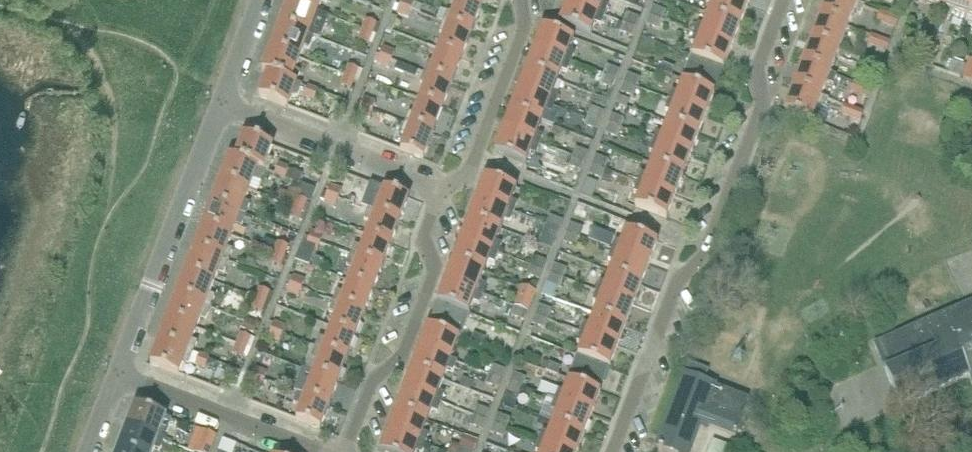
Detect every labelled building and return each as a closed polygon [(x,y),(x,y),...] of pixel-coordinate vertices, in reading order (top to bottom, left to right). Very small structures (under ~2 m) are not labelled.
[(329,0),(290,0),(289,3),(317,14),(322,2),(327,4),(329,0)] [(390,0),(374,0),(371,8),(385,13),(390,0)] [(411,11),(414,4),(404,0),(402,0),(400,6),(411,11)] [(471,34),(481,9),(458,0),(453,15),(447,13),(443,23),(471,34)] [(484,0),(459,0),(458,0),(481,9),(484,0)] [(604,0),(568,0),(567,3),(604,17),(608,8),(602,5),(604,0)] [(747,7),(730,0),(707,0),(707,2),(712,5),(708,16),(739,28),(747,7)] [(856,5),(845,0),(827,0),(820,17),(848,28),(853,13),(860,16),(864,7),(856,5)] [(942,0),(917,0),(931,5),(928,12),(937,15),(942,0)] [(969,0),(942,0),(937,15),(950,20),(952,12),(963,16),(969,0)] [(963,16),(961,23),(971,27),(971,0),(969,0),(963,16)] [(308,37),(317,14),(289,3),(280,26),(308,37)] [(601,27),(604,17),(567,3),(559,24),(591,36),(595,24),(601,27)] [(408,18),(411,11),(400,6),(397,14),(408,18)] [(424,9),(415,6),(413,12),(421,16),(424,9)] [(649,17),(662,21),(665,12),(652,8),(649,17)] [(896,28),(899,21),(880,14),(877,21),(896,28)] [(623,23),(636,28),(640,20),(626,15),(623,23)] [(393,32),(398,19),(391,16),(386,30),(393,32)] [(732,48),(739,28),(708,16),(704,26),(698,25),(695,34),(732,48)] [(658,31),(662,21),(649,17),(646,25),(658,31)] [(839,51),(848,28),(820,17),(811,41),(839,51)] [(363,31),(372,35),(376,25),(367,21),(363,31)] [(462,59),(471,34),(443,23),(439,33),(445,35),(439,50),(462,59)] [(633,38),(636,28),(623,23),(620,32),(633,38)] [(314,39),(308,37),(280,26),(271,49),(299,60),(304,48),(309,50),(314,39)] [(400,26),(396,41),(421,47),(424,32),(400,26)] [(873,37),(893,43),(897,33),(876,26),(873,37)] [(574,40),(555,33),(542,28),(533,50),(571,64),(574,55),(569,53),(574,40)] [(368,44),(372,35),(363,31),(360,41),(368,44)] [(723,69),(732,48),(695,34),(691,43),(697,45),(692,57),(721,68),(723,69)] [(887,53),(890,45),(871,38),(869,46),(887,53)] [(830,75),(839,51),(811,41),(802,64),(830,75)] [(938,50),(926,46),(923,44),(917,64),(932,69),(938,50)] [(295,71),(299,60),(271,49),(262,72),(268,74),(296,85),(297,84),(300,74),(295,71)] [(381,57),(392,62),(395,54),(383,50),(381,57)] [(452,84),(462,59),(439,50),(433,66),(428,64),(424,74),(452,84)] [(567,73),(571,64),(533,50),(526,70),(558,83),(562,71),(567,73)] [(389,69),(392,62),(381,57),(378,64),(389,69)] [(714,88),(721,68),(692,57),(682,82),(707,91),(709,86),(714,88)] [(878,75),(881,68),(862,60),(859,68),(878,75)] [(961,80),(966,68),(962,67),(963,63),(953,60),(948,75),(961,80)] [(971,81),(971,62),(970,61),(964,80),(971,82),(971,81)] [(837,77),(830,75),(802,64),(794,87),(821,98),(826,85),(833,87),(837,77)] [(419,73),(399,65),(396,72),(416,80),(419,73)] [(671,78),(675,70),(663,65),(660,73),(671,78)] [(604,75),(617,81),(620,73),(606,68),(604,75)] [(553,94),(558,83),(526,70),(518,91),(555,105),(559,96),(553,94)] [(351,91),(357,74),(348,71),(342,87),(351,91)] [(297,84),(296,85),(268,74),(259,97),(287,108),(293,96),(298,98),(303,86),(297,84)] [(442,109),(452,84),(424,74),(420,84),(426,86),(420,101),(442,109)] [(613,91),(617,81),(604,75),(600,86),(613,91)] [(624,84),(636,89),(640,80),(627,75),(624,84)] [(390,89),(393,83),(385,80),(383,86),(390,89)] [(714,94),(707,91),(682,82),(678,94),(672,92),(669,101),(706,115),(714,94)] [(633,98),(636,89),(624,84),(620,93),(633,98)] [(869,99),(872,91),(853,84),(850,92),(869,99)] [(829,101),(821,98),(794,87),(785,111),(796,116),(796,117),(800,118),(812,122),(818,107),(825,110),(829,101)] [(314,102),(318,92),(308,89),(304,98),(314,102)] [(552,114),(555,105),(518,91),(510,111),(542,123),(546,112),(552,114)] [(626,109),(630,101),(619,97),(615,105),(626,109)] [(605,109),(608,101),(598,98),(595,105),(605,109)] [(361,107),(373,112),(376,104),(364,100),(361,107)] [(433,135),(442,109),(420,101),(414,116),(409,114),(405,124),(433,135)] [(698,136),(706,115),(669,101),(665,111),(671,113),(667,124),(698,136)] [(370,119),(373,112),(361,107),(359,114),(370,119)] [(861,122),(863,114),(844,107),(841,115),(861,122)] [(588,117),(601,122),(604,114),(591,109),(588,117)] [(538,135),(542,123),(510,111),(502,132),(540,147),(543,137),(538,135)] [(597,132),(601,122),(588,117),(584,127),(597,132)] [(608,125),(621,130),(624,122),(611,117),(608,125)] [(423,160),(433,135),(405,124),(401,134),(407,136),(401,152),(404,153),(403,154),(409,156),(410,155),(423,160)] [(690,157),(698,136),(667,124),(662,135),(657,133),(653,142),(690,157)] [(617,140),(621,130),(608,125),(604,135),(617,140)] [(572,159),(540,147),(502,132),(494,153),(525,165),(526,166),(531,154),(536,156),(569,168),(572,159)] [(268,160),(272,147),(244,136),(235,159),(259,168),(258,169),(264,171),(269,174),(274,162),(268,160)] [(389,145),(391,141),(379,136),(378,141),(389,145)] [(682,177),(690,157),(653,142),(649,152),(655,154),(651,165),(671,173),(682,177)] [(572,159),(585,164),(589,155),(576,150),(572,159)] [(235,159),(232,158),(230,157),(221,180),(250,192),(254,179),(260,182),(264,171),(258,169),(259,168),(235,159)] [(592,166),(605,171),(608,162),(595,157),(592,166)] [(582,173),(585,164),(572,159),(569,168),(582,173)] [(682,177),(671,173),(651,165),(647,176),(641,174),(638,184),(675,198),(682,177)] [(285,179),(286,178),(289,170),(279,166),(275,175),(285,179)] [(601,180),(605,171),(592,166),(589,175),(601,180)] [(294,182),(299,184),(302,176),(289,170),(286,178),(294,182)] [(513,201),(517,190),(485,177),(476,200),(514,214),(518,203),(513,201)] [(245,203),(250,192),(221,180),(212,203),(246,217),(251,205),(245,203)] [(303,186),(299,184),(294,182),(288,196),(282,194),(278,202),(294,209),(303,186)] [(591,185),(585,183),(580,198),(588,201),(591,194),(591,185)] [(666,219),(675,198),(638,184),(634,193),(640,195),(635,207),(666,219)] [(294,209),(307,214),(316,191),(303,186),(294,209)] [(323,194),(339,200),(342,192),(330,187),(328,194),(324,192),(323,194)] [(399,223),(408,199),(384,190),(380,202),(375,200),(370,212),(399,223)] [(336,207),(339,200),(323,194),(320,201),(336,207)] [(510,225),(514,214),(476,200),(468,220),(501,233),(504,223),(510,225)] [(242,228),(246,217),(212,203),(203,227),(232,238),(237,226),(242,228)] [(303,223),(307,214),(294,209),(290,218),(303,223)] [(391,246),(399,223),(370,212),(366,223),(372,225),(367,237),(391,246)] [(546,226),(560,231),(563,223),(550,217),(546,226)] [(497,242),(501,233),(468,220),(461,241),(498,255),(503,244),(497,242)] [(567,234),(580,239),(583,230),(570,225),(567,234)] [(556,241),(560,231),(546,226),(543,236),(556,241)] [(227,249),(232,238),(203,227),(194,250),(229,263),(233,252),(227,249)] [(649,265),(657,243),(626,231),(622,242),(616,240),(612,251),(649,265)] [(309,241),(320,245),(323,237),(312,233),(309,241)] [(576,248),(580,239),(567,234),(563,243),(576,248)] [(339,257),(345,243),(328,237),(323,251),(339,257)] [(382,269),(391,246),(367,237),(363,248),(357,246),(353,257),(382,269)] [(318,252),(320,245),(309,241),(306,248),(318,252)] [(498,255),(461,241),(453,261),(485,273),(489,264),(494,266),(498,255)] [(275,254),(288,259),(293,249),(280,244),(275,254)] [(224,274),(229,263),(194,250),(185,273),(214,284),(219,272),(224,274)] [(641,286),(649,265),(612,251),(608,262),(613,265),(610,274),(641,286)] [(284,269),(288,259),(275,254),(271,264),(284,269)] [(373,292),(382,269),(353,257),(348,269),(354,271),(349,283),(373,292)] [(531,267),(544,272),(547,263),(534,258),(531,267)] [(325,263),(316,260),(313,270),(322,273),(325,263)] [(481,283),(485,273),(453,261),(445,282),(483,296),(487,285),(481,283)] [(551,274),(564,280),(568,271),(554,266),(551,274)] [(540,282),(544,272),(531,267),(527,277),(540,282)] [(210,295),(214,284),(185,273),(177,295),(211,308),(216,297),(210,295)] [(561,289),(564,280),(551,274),(547,284),(561,289)] [(633,306),(641,286),(610,274),(606,283),(601,281),(596,292),(633,306)] [(286,284),(302,290),(305,281),(294,277),(291,285),(287,283),(286,284)] [(478,307),(483,296),(445,282),(437,303),(439,304),(469,315),(473,305),(478,307)] [(364,314),(373,292),(349,283),(345,294),(339,292),(335,303),(364,314)] [(299,298),(302,290),(286,284),(284,290),(288,292),(287,294),(299,298)] [(554,302),(559,290),(547,286),(543,297),(554,302)] [(257,300),(269,305),(274,295),(261,290),(257,300)] [(625,327),(633,306),(596,292),(592,303),(598,306),(594,315),(625,327)] [(207,320),(211,308),(177,295),(168,319),(197,330),(201,318),(207,320)] [(515,308),(528,313),(532,305),(518,299),(515,308)] [(265,314),(269,305),(257,300),(253,309),(265,314)] [(355,338),(364,314),(335,303),(331,314),(336,316),(332,329),(355,338)] [(874,344),(878,354),(901,407),(969,378),(971,386),(971,303),(874,344)] [(460,340),(469,315),(439,304),(432,323),(437,325),(435,330),(428,327),(428,328),(460,340)] [(535,316),(549,321),(552,312),(539,307),(535,316)] [(525,323),(528,313),(515,308),(511,318),(525,323)] [(618,347),(625,327),(594,315),(590,324),(585,322),(581,333),(618,347)] [(545,331),(549,321),(535,316),(532,325),(545,331)] [(192,341),(197,330),(168,319),(159,342),(194,355),(198,344),(192,341)] [(499,345),(516,351),(526,326),(508,319),(499,345)] [(254,334),(257,326),(246,322),(242,330),(254,334)] [(266,330),(283,336),(286,327),(275,322),(274,325),(269,323),(266,330)] [(302,350),(309,336),(292,328),(285,342),(302,350)] [(419,349),(451,361),(460,340),(428,328),(419,349)] [(347,361),(355,338),(332,329),(327,340),(322,338),(318,349),(347,361)] [(279,345),(283,336),(266,330),(264,336),(269,337),(268,340),(279,345)] [(539,344),(543,334),(531,330),(527,339),(539,344)] [(609,369),(618,347),(581,333),(576,344),(582,347),(578,357),(607,368),(609,369)] [(238,345),(247,349),(247,348),(251,350),(255,340),(242,335),(238,345)] [(483,349),(486,340),(474,336),(471,344),(483,349)] [(189,366),(194,355),(159,342),(150,365),(179,376),(183,364),(189,366)] [(243,359),(247,349),(238,345),(234,355),(243,359)] [(338,384),(347,361),(318,349),(313,361),(319,363),(314,374),(338,384)] [(453,375),(457,363),(451,361),(419,349),(411,370),(443,382),(447,373),(453,375)] [(206,369),(209,361),(199,357),(196,365),(206,369)] [(600,387),(607,368),(578,357),(569,381),(600,393),(593,390),(595,385),(600,387)] [(219,365),(211,362),(208,370),(217,373),(219,365)] [(690,364),(686,362),(682,373),(684,374),(657,448),(660,449),(659,450),(663,451),(664,450),(668,451),(690,451),(701,423),(735,436),(750,400),(716,387),(704,382),(709,371),(690,364)] [(558,377),(561,368),(549,364),(546,372),(558,377)] [(489,376),(503,381),(506,372),(493,367),(489,376)] [(248,375),(264,382),(267,375),(250,369),(248,375)] [(238,380),(241,374),(229,370),(227,376),(238,380)] [(440,391),(443,382),(411,370),(404,390),(441,404),(445,393),(440,391)] [(329,406),(338,384),(314,374),(310,386),(304,384),(300,395),(329,406)] [(509,384),(523,389),(526,380),(513,374),(509,384)] [(261,389),(264,382),(248,375),(245,382),(261,389)] [(499,390),(503,381),(489,376),(486,385),(499,390)] [(471,393),(475,384),(466,380),(462,389),(471,393)] [(592,415),(600,393),(569,381),(565,392),(559,390),(555,401),(592,415)] [(519,398),(523,389),(509,384),(506,393),(519,398)] [(437,416),(441,404),(404,390),(396,411),(428,423),(431,413),(437,416)] [(320,430),(329,406),(300,395),(296,406),(301,409),(296,421),(320,430)] [(584,435),(592,415),(555,401),(551,412),(556,414),(553,423),(584,435)] [(162,431),(166,418),(135,406),(126,428),(164,442),(168,433),(162,431)] [(473,417),(487,422),(490,413),(477,408),(473,417)] [(424,432),(428,423),(396,411),(388,431),(425,446),(430,434),(424,432)] [(494,424),(507,429),(510,420),(498,415),(494,424)] [(483,431),(487,422),(473,417),(470,426),(483,431)] [(584,435),(553,423),(549,433),(543,431),(539,442),(566,451),(578,451),(584,435)] [(503,439),(507,429),(494,424),(490,434),(503,439)] [(164,442),(126,428),(118,448),(128,451),(154,451),(155,450),(160,451),(164,442)] [(425,446),(388,431),(380,451),(423,451),(425,446)] [(712,451),(730,451),(734,438),(718,432),(712,451)] [(479,442),(465,436),(460,447),(472,451),(475,451),(479,442)] [(539,442),(535,451),(566,451),(539,442)]
